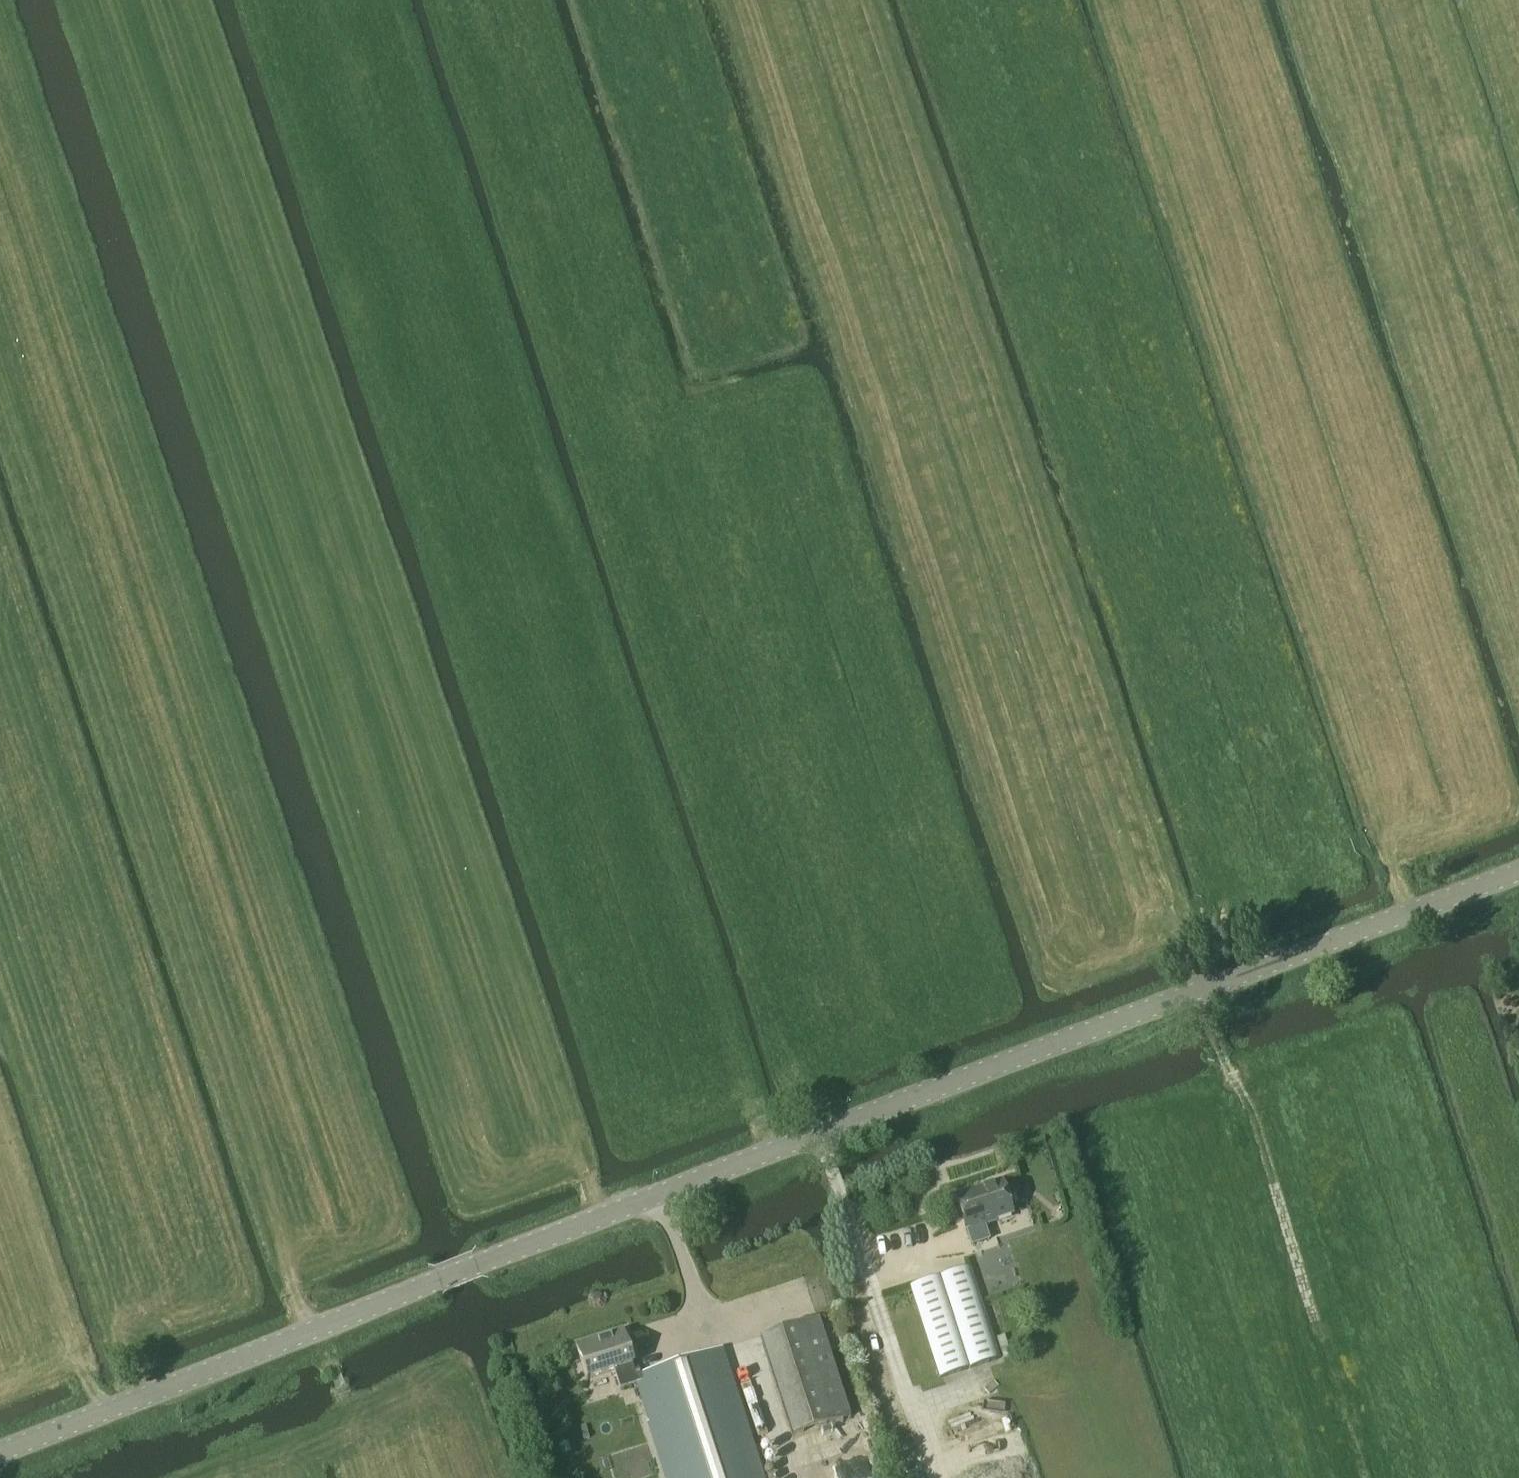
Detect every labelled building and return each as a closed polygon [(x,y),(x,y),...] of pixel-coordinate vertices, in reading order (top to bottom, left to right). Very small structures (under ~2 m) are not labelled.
[(1011,1215),(1001,1183),(955,1198),(966,1230),(976,1226),(977,1228),(995,1222),(995,1220),(1011,1215)] [(911,1287),(940,1379),(998,1361),(969,1269),(911,1287)] [(828,1283),(808,1291),(817,1315),(837,1307),(828,1283)] [(790,1436),(850,1417),(818,1318),(759,1337),(790,1436)] [(624,1332),(576,1347),(586,1380),(614,1371),(619,1388),(636,1383),(634,1377),(631,1365),(633,1364),(624,1332)] [(723,1349),(634,1377),(666,1477),(764,1477),(723,1349)]
